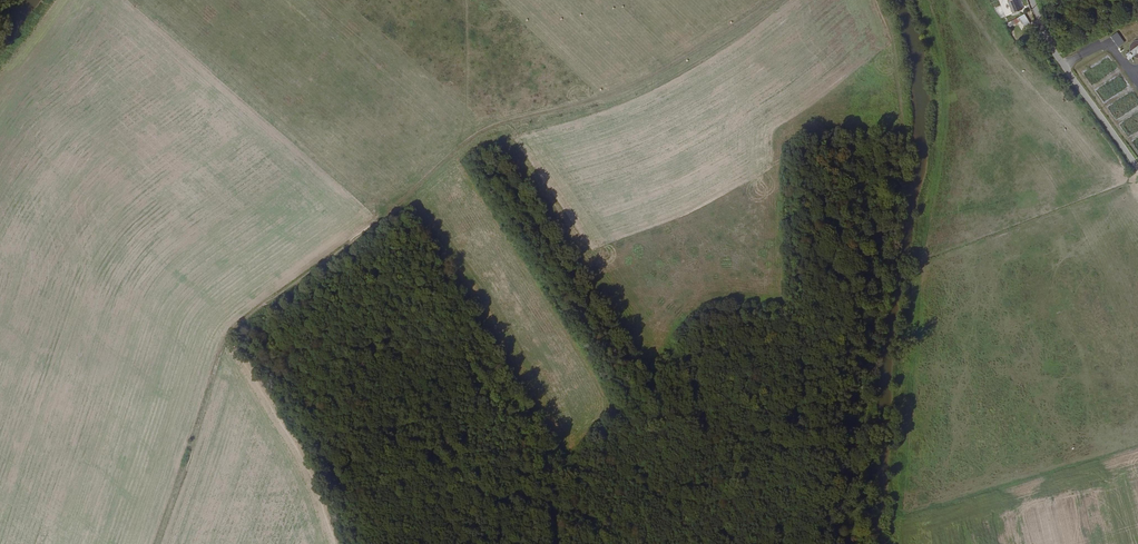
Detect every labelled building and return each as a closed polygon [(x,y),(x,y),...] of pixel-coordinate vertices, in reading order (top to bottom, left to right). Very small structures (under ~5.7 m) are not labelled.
[(1009,13),(1017,9),(1013,0),(1003,0),(1009,13)] [(1018,25),(1023,22),(1019,14),(1014,17),(1018,25)] [(1118,32),(1111,36),(1117,47),(1124,43),(1118,32)] [(1125,54),(1129,59),(1137,53),(1137,46),(1125,54)]
